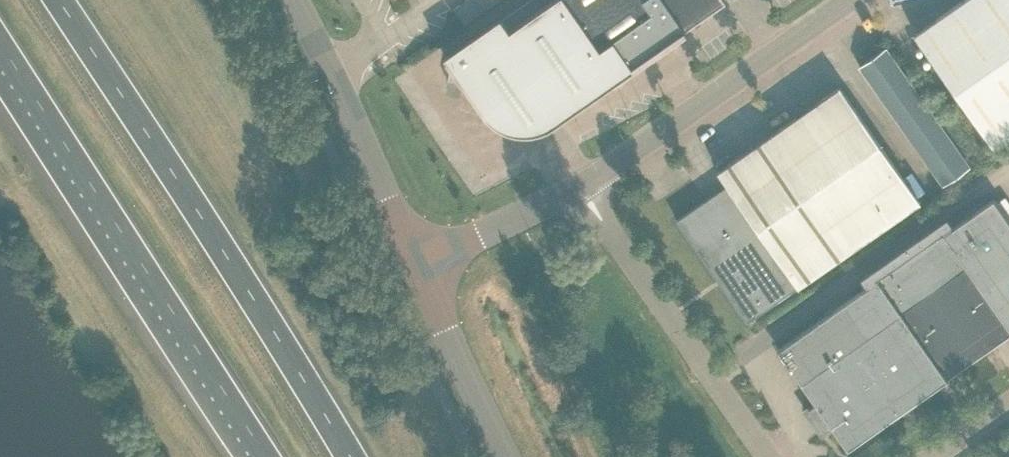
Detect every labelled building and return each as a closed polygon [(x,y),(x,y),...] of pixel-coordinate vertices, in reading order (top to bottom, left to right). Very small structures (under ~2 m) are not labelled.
[(509,31),(500,17),(444,57),(450,66),(447,81),(463,84),(464,87),(465,86),(483,112),(484,114),(486,116),(488,118),(490,120),(493,122),(497,126),(500,127),(505,130),(510,132),(515,133),(521,134),(524,134),(530,134),(535,133),(539,132),(542,131),(547,129),(552,126),(555,124),(672,42),(673,42),(687,32),(685,30),(725,2),(724,0),(553,0),(509,31)] [(1008,138),(1008,0),(961,0),(914,33),(995,148),(1008,138)] [(943,184),(969,166),(886,47),(860,66),(943,184)] [(789,121),(869,236),(920,201),(840,86),(789,121)] [(799,285),(869,236),(789,121),(719,170),(728,184),(799,285)] [(747,321),(799,285),(728,184),(677,220),(747,321)] [(778,348),(816,402),(809,408),(825,431),(832,426),(848,448),(1008,335),(1008,217),(994,196),(954,225),(947,215),(859,276),(866,286),(778,348)]
